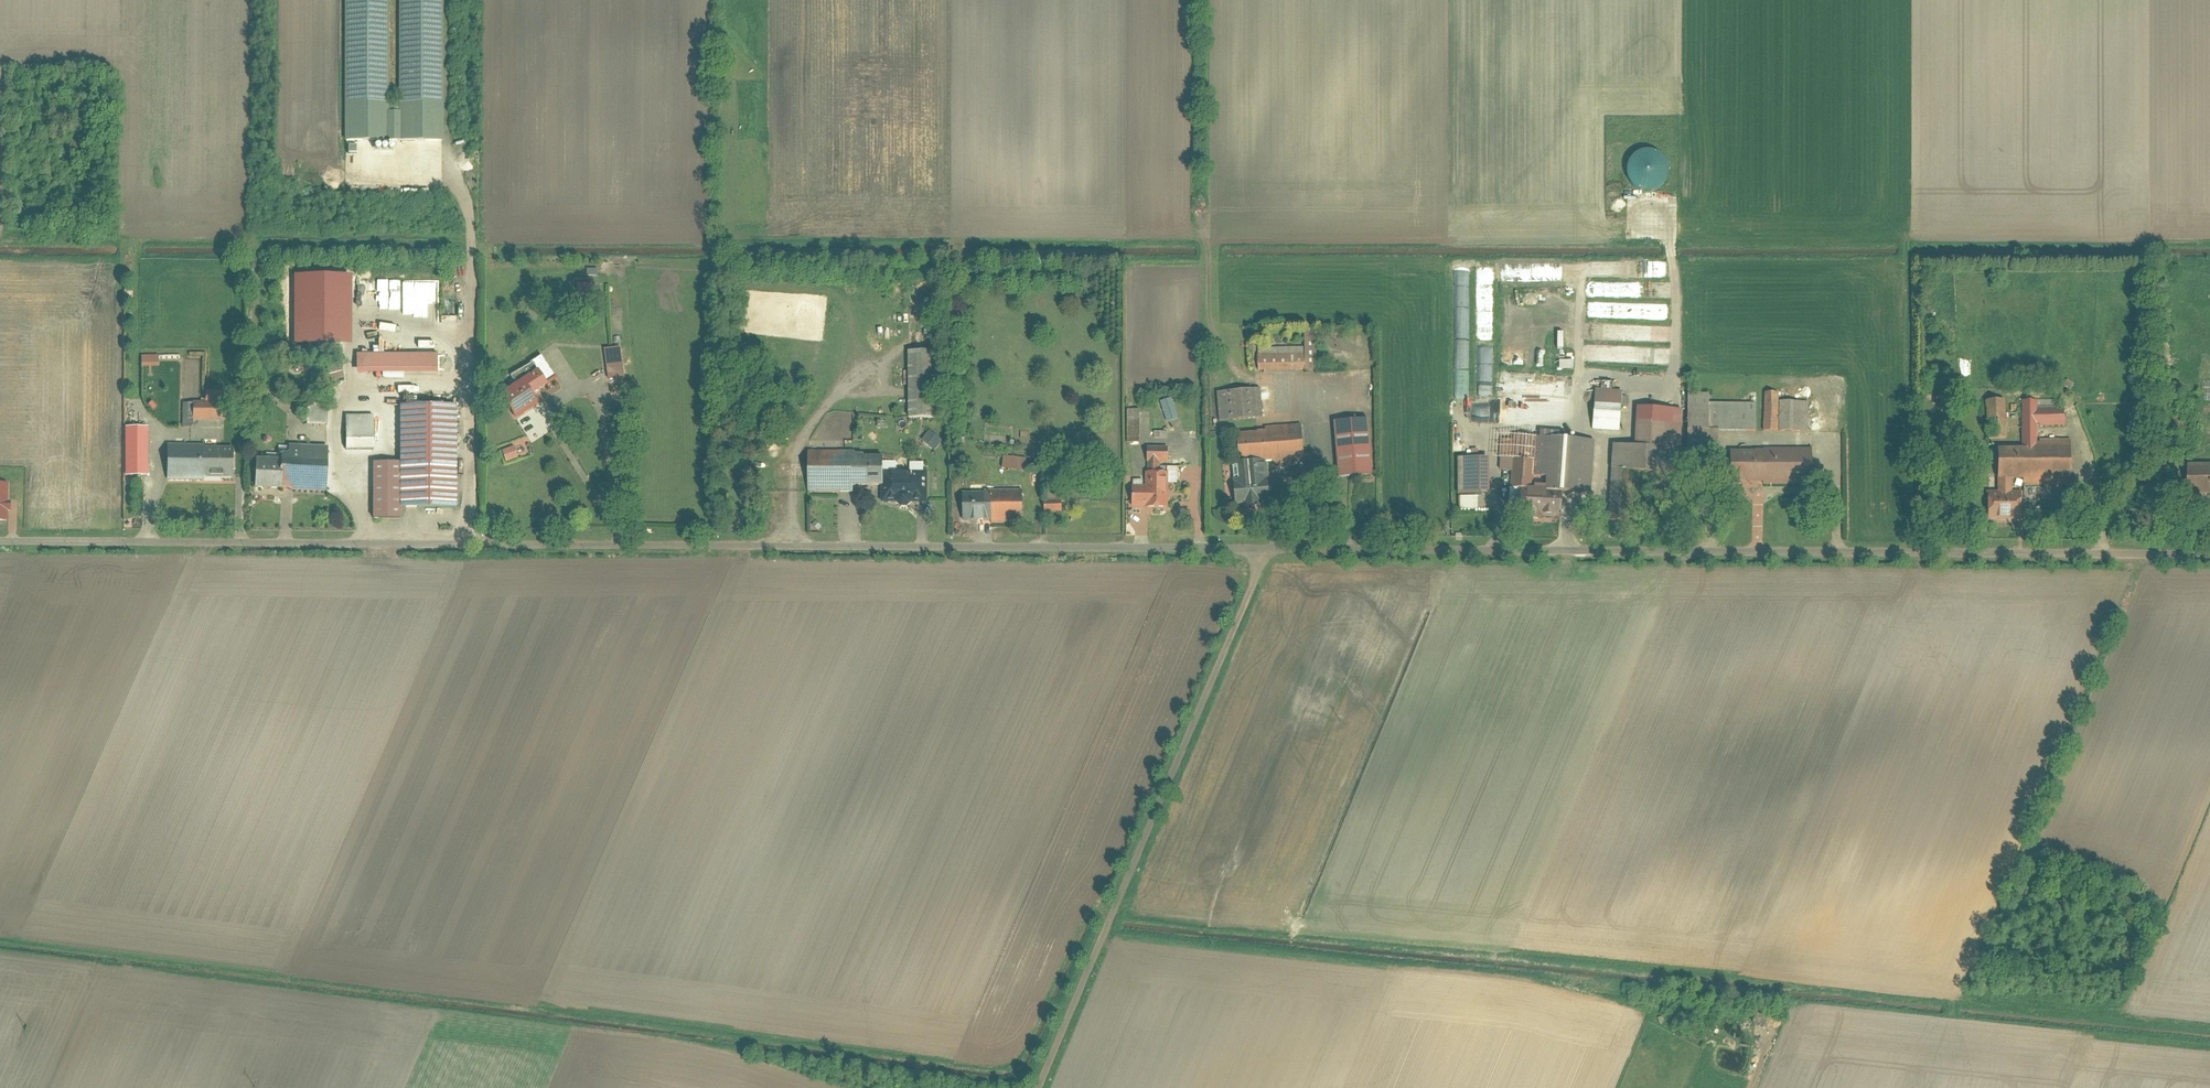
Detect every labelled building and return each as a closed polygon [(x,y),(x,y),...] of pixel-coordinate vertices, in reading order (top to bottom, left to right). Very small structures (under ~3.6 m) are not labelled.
[(440,0),(433,0),(435,6),(427,9),(440,9),(440,0)] [(345,91),(345,142),(401,142),(401,112),(388,112),(387,72),(381,72),(381,80),(375,80),(375,87),(368,87),(368,91),(345,91)] [(422,128),(435,128),(435,107),(422,107),(422,128)] [(1641,196),(1674,180),(1659,148),(1626,164),(1641,196)] [(354,277),(292,277),(292,343),(354,343),(354,277)] [(578,291),(577,304),(594,305),(594,291),(578,291)] [(1318,326),(1308,326),(1309,370),(1320,370),(1318,326)] [(556,344),(505,373),(515,389),(498,399),(509,418),(577,380),(556,344)] [(1306,346),(1261,347),(1261,371),(1306,370),(1306,346)] [(610,381),(627,379),(621,347),(605,350),(610,381)] [(939,349),(911,349),(911,416),(939,416),(939,349)] [(356,375),(438,375),(438,355),(356,355),(356,375)] [(142,356),(142,368),(159,368),(159,356),(142,356)] [(1560,370),(1573,370),(1574,361),(1560,361),(1560,370)] [(344,380),(342,366),(321,368),(322,383),(344,380)] [(1527,395),(1557,396),(1558,378),(1546,377),(1546,384),(1527,384),(1527,395)] [(1262,388),(1219,391),(1221,422),(1264,419),(1262,388)] [(1623,390),(1596,389),(1595,428),(1621,429),(1623,390)] [(1778,392),(1765,391),(1763,429),(1776,429),(1778,392)] [(1712,401),(1712,395),(1691,394),(1690,429),(1711,430),(1712,401)] [(2041,396),(2027,397),(2027,445),(2002,446),(2002,493),(2016,493),(2016,480),(2072,480),(2072,437),(2041,437),(2041,419),(2069,419),(2068,406),(2041,406),(2041,396)] [(1175,397),(1163,401),(1170,421),(1182,417),(1175,397)] [(208,398),(182,398),(181,415),(207,416),(208,398)] [(2008,399),(1989,400),(1990,438),(2009,438),(2008,399)] [(1755,432),(1756,403),(1712,401),(1711,430),(1721,430),(1755,432)] [(1808,430),(1808,401),(1782,401),(1781,430),(1808,430)] [(442,403),(388,403),(389,461),(389,507),(442,507),(442,403)] [(1683,434),(1684,409),(1642,407),(1640,446),(1623,445),(1622,468),(1670,471),(1672,433),(1683,434)] [(1488,410),(1479,409),(1478,420),(1487,421),(1488,410)] [(1143,410),(1131,410),(1130,438),(1142,439),(1143,410)] [(361,412),(334,412),(335,446),(362,445),(361,412)] [(1513,424),(1514,416),(1492,415),(1491,423),(1513,424)] [(1369,417),(1338,420),(1343,477),(1374,474),(1369,417)] [(1307,461),(1303,425),(1267,428),(1268,431),(1242,434),(1245,461),(1279,458),(1279,464),(1307,461)] [(135,430),(121,429),(120,462),(134,462),(135,430)] [(1711,430),(1690,429),(1689,453),(1720,455),(1721,430),(1711,430)] [(944,441),(932,430),(924,439),(936,450),(944,441)] [(1537,437),(1517,436),(1517,441),(1515,473),(1514,488),(1528,489),(1535,489),(1537,437)] [(1551,477),(1550,490),(1566,491),(1592,492),(1594,440),(1540,437),(1538,476),(1551,477)] [(503,440),(490,446),(495,458),(508,452),(503,440)] [(1517,441),(1506,440),(1505,472),(1515,473),(1517,441)] [(199,445),(164,445),(163,482),(200,482),(200,477),(227,478),(227,450),(199,450),(199,445)] [(1171,463),(1171,447),(1150,447),(1150,463),(1163,463),(1171,463)] [(1734,447),(1734,482),(1812,483),(1812,448),(1734,447)] [(282,468),(259,467),(258,495),(282,496),(282,490),(327,491),(328,451),(292,450),(291,459),(282,458),(282,468)] [(887,471),(887,455),(867,455),(867,452),(812,452),(811,492),(858,493),(858,486),(887,487),(887,471)] [(1030,459),(1008,456),(1006,471),(1029,473),(1030,459)] [(1489,458),(1462,458),(1461,493),(1489,494),(1489,458)] [(1269,460),(1235,464),(1239,505),(1250,504),(1250,507),(1266,505),(1266,502),(1273,502),(1269,460)] [(389,461),(362,461),(362,515),(389,515),(389,507),(389,461)] [(1163,471),(1163,463),(1150,463),(1151,471),(1163,471)] [(2196,465),(2196,496),(2209,496),(2209,465),(2196,465)] [(887,501),(929,502),(929,471),(887,471),(887,487),(887,501)] [(1163,471),(1151,471),(1151,483),(1137,483),(1137,507),(1172,506),(1171,471),(1163,471)] [(1535,489),(1528,489),(1527,514),(1565,516),(1566,491),(1550,490),(1535,489)] [(1021,491),(962,491),(962,520),(1021,519),(1021,491)] [(1993,495),(1993,519),(2025,519),(2025,495),(1993,495)] [(1461,497),(1461,511),(1479,511),(1478,497),(1461,497)] [(1066,501),(1047,502),(1048,513),(1066,512),(1066,501)] [(1759,1005),(1748,1005),(1747,1016),(1758,1017),(1759,1005)]
